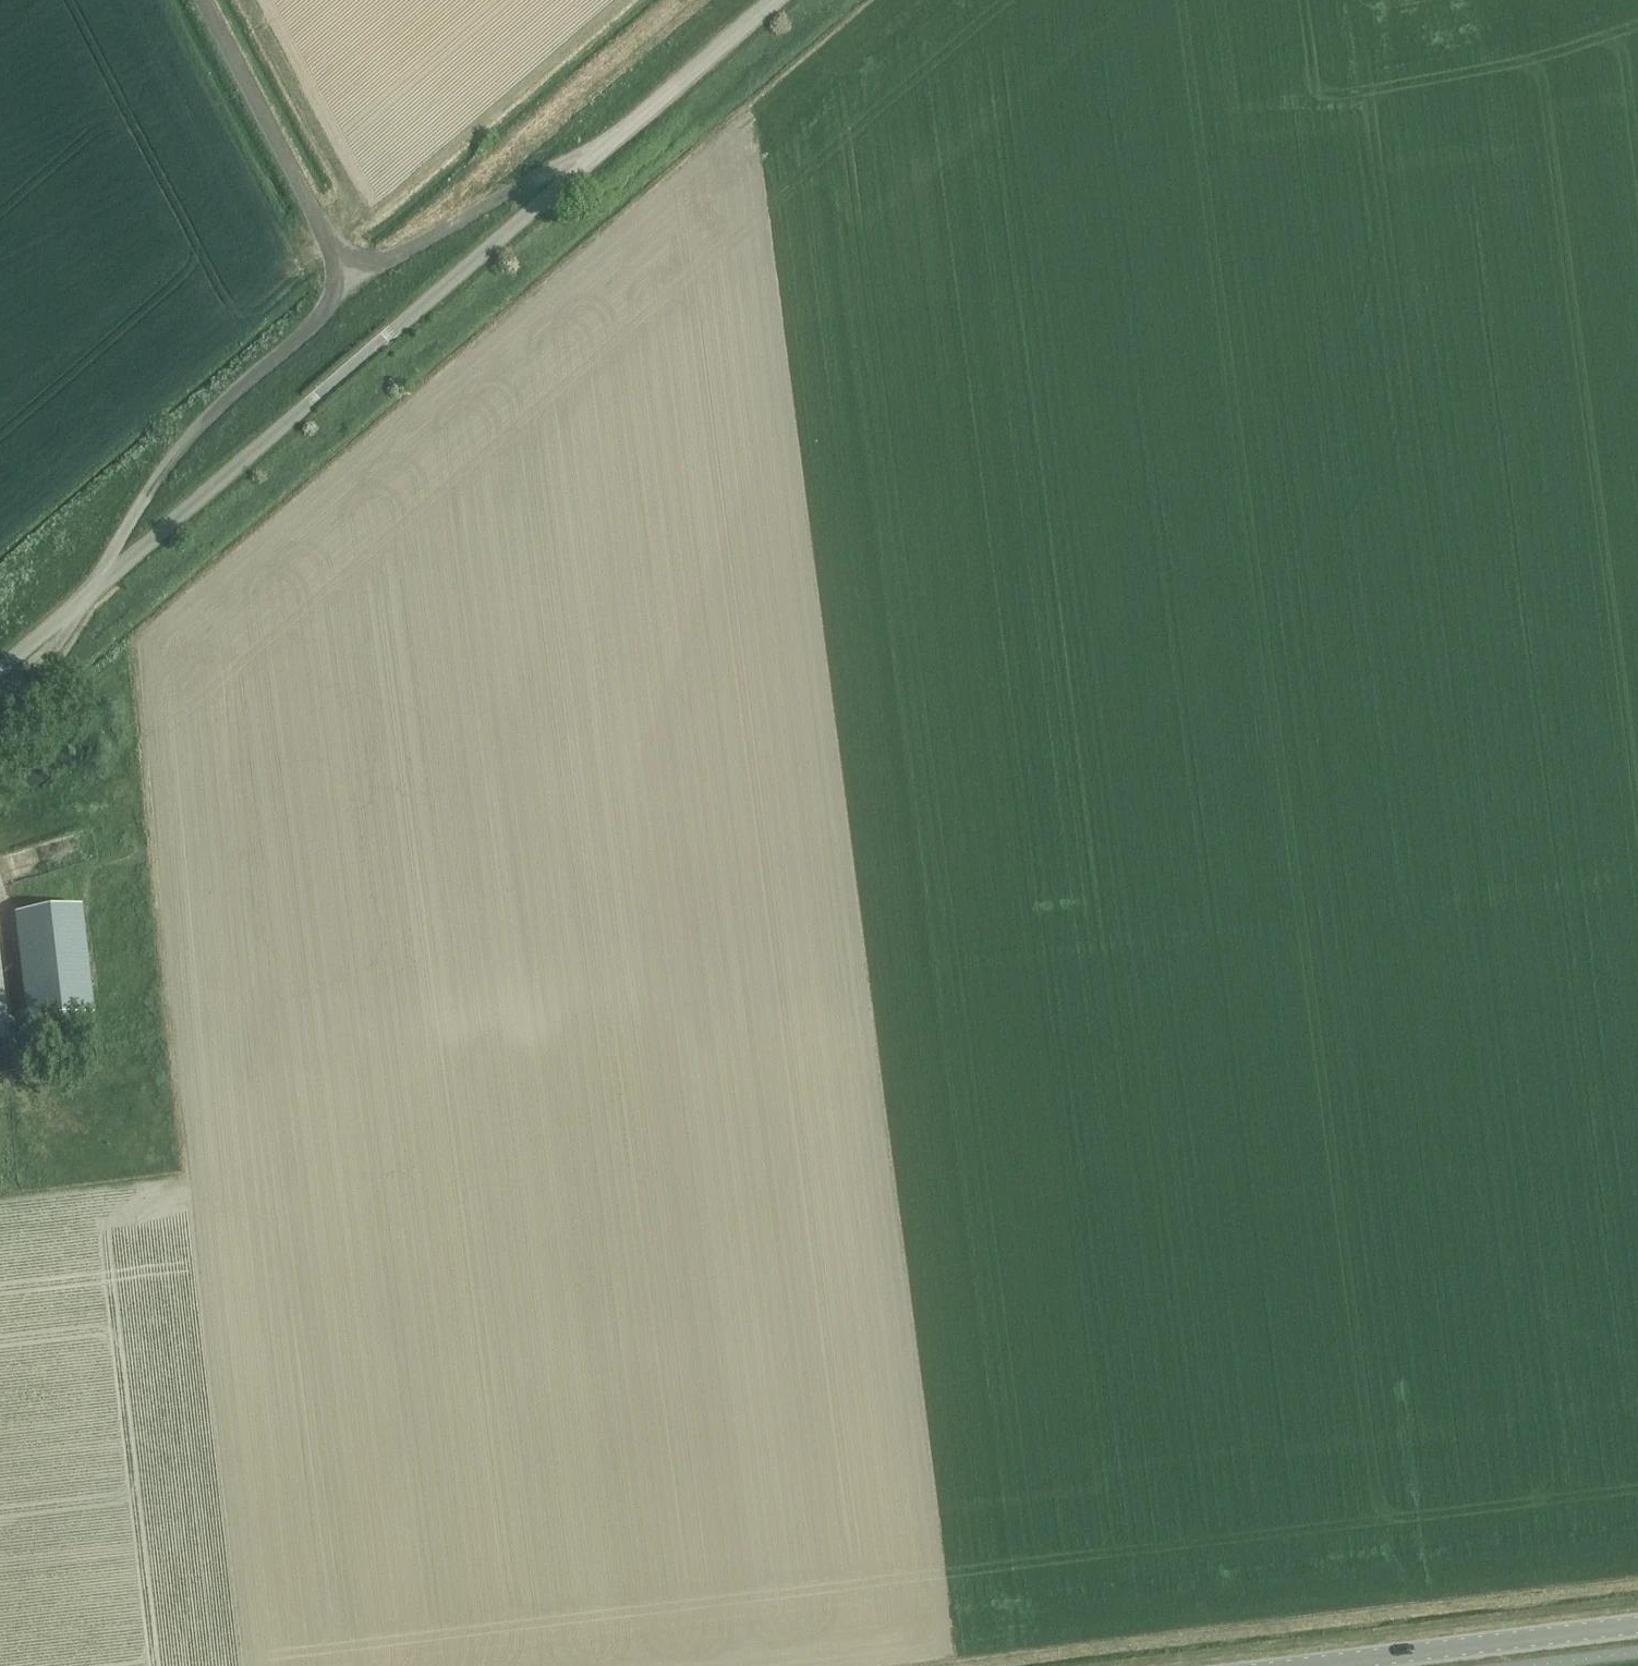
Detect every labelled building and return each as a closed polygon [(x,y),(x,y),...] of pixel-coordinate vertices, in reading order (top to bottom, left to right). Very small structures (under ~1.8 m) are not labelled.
[(27,1024),(93,1017),(80,908),(15,915),(27,1024)]
